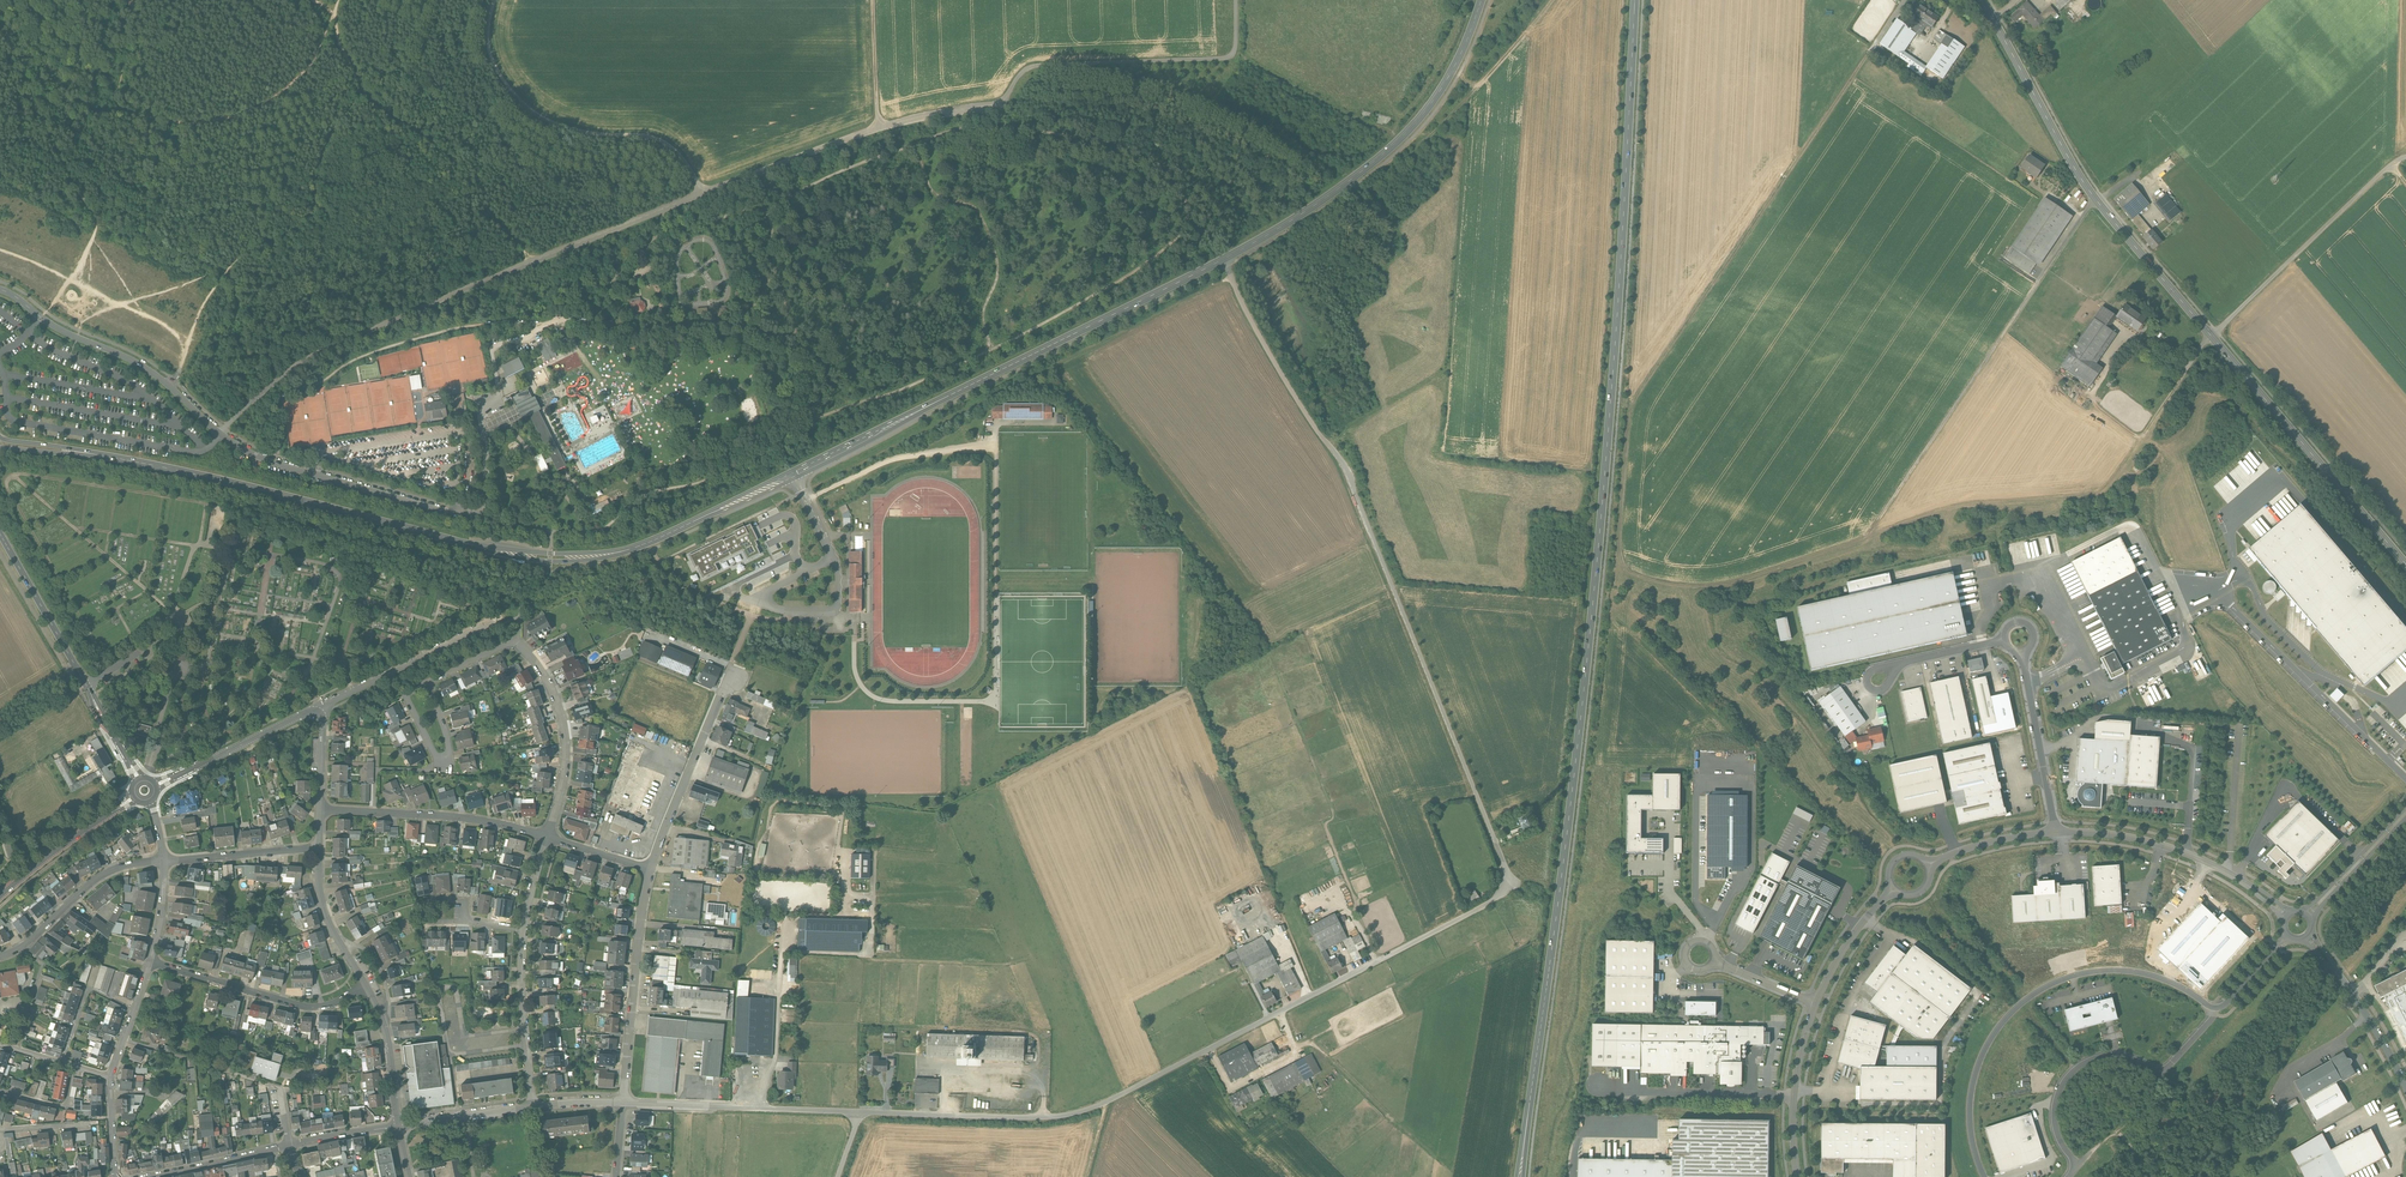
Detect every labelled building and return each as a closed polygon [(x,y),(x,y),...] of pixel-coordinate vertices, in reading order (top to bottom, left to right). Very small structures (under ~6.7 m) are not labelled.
[(2058,3),(2055,6),(2059,11),(2071,0),(2055,0),(2058,3)] [(2026,2),(2017,10),(2018,10),(2010,18),(2014,23),(2023,15),(2034,26),(2033,27),(2035,29),(2051,14),(2054,17),(2049,11),(2044,16),(2042,15),(2042,14),(2039,16),(2026,2)] [(1928,10),(1920,5),(1919,6),(1913,15),(1914,14),(1917,16),(1917,17),(1921,20),(1928,10)] [(1933,14),(1928,10),(1921,20),(1916,27),(1916,28),(1919,30),(1921,31),(1926,24),(1932,27),(1932,28),(1939,18),(1938,17),(1937,18),(1932,15),(1933,14)] [(1901,22),(1897,19),(1880,44),(1894,54),(1898,48),(1904,52),(1916,34),(1911,30),(1911,29),(1901,22)] [(1916,27),(1914,25),(1911,29),(1911,30),(1916,34),(1919,30),(1916,28),(1916,27)] [(1964,48),(1939,30),(1934,38),(1937,40),(1936,41),(1941,45),(1926,68),(1943,79),(1964,48)] [(1924,65),(1904,52),(1898,48),(1894,54),(1919,71),(1924,65)] [(2044,166),(2029,156),(2021,168),(2036,178),(2044,166)] [(2132,184),(2114,200),(2131,220),(2137,216),(2150,205),(2132,184)] [(2181,213),(2165,194),(2156,202),(2168,217),(2166,219),(2169,223),(2181,213)] [(2045,198),(2011,248),(2022,255),(2036,265),(2070,215),(2045,198)] [(2142,222),(2137,216),(2131,220),(2131,221),(2141,232),(2145,236),(2149,233),(2148,231),(2147,232),(2144,229),(2146,227),(2142,222)] [(2145,236),(2143,238),(2153,250),(2156,248),(2162,243),(2151,231),(2149,233),(2145,236)] [(2036,265),(2022,255),(2011,248),(2004,258),(2029,275),(2036,265)] [(641,301),(631,303),(633,313),(643,311),(645,308),(644,303),(641,301)] [(2145,320),(2125,305),(2117,317),(2124,323),(2124,322),(2137,332),(2145,320)] [(732,306),(717,307),(718,317),(733,316),(732,306)] [(2117,317),(2102,307),(2094,319),(2108,329),(2117,317)] [(2094,319),(2086,329),(2060,367),(2074,377),(2089,388),(2102,369),(2092,362),(2113,333),(2108,329),(2094,319)] [(557,334),(560,341),(568,338),(564,331),(557,334)] [(2114,344),(2115,345),(2122,337),(2116,332),(2107,343),(2112,347),(2114,344)] [(548,339),(537,344),(546,362),(557,357),(548,339)] [(519,358),(502,367),(507,378),(524,369),(519,358)] [(409,377),(411,391),(422,389),(419,375),(409,377)] [(517,406),(516,406),(519,412),(522,419),(530,415),(539,411),(542,410),(536,397),(533,398),(528,389),(513,397),(517,406)] [(443,402),(425,405),(427,420),(445,418),(443,402)] [(1052,420),(1052,408),(1043,408),(1043,405),(1003,405),(1003,407),(992,407),(992,419),(1003,419),(1003,420),(1052,420)] [(552,461),(558,471),(559,470),(567,466),(565,462),(567,462),(563,455),(562,456),(539,411),(530,415),(551,458),(552,461)] [(601,421),(598,416),(592,418),(594,424),(601,421)] [(535,457),(542,473),(549,470),(546,464),(552,461),(551,458),(545,460),(542,454),(535,457)] [(2244,473),(2238,465),(2227,472),(2236,486),(2243,482),(2239,477),(2244,473)] [(846,505),(839,508),(843,514),(843,518),(843,530),(851,530),(851,519),(849,511),(846,505)] [(2405,651),(2405,627),(2301,505),(2248,550),(2365,687),(2405,651)] [(723,539),(689,556),(696,568),(698,568),(703,579),(719,571),(716,564),(743,551),(748,560),(761,554),(757,547),(758,546),(756,542),(759,540),(751,524),(745,527),(745,526),(733,532),(735,535),(723,540),(723,539)] [(2036,537),(2040,553),(2052,550),(2048,534),(2036,537)] [(2120,538),(2071,563),(2116,651),(2119,657),(2121,661),(2123,665),(2172,640),(2120,538)] [(864,554),(849,554),(850,611),(864,611),(864,554)] [(1849,596),(1797,608),(1811,671),(1967,636),(1953,573),(1892,587),(1889,573),(1846,583),(1849,596)] [(369,589),(387,593),(389,582),(372,579),(369,589)] [(576,600),(574,599),(569,605),(572,609),(577,603),(576,600)] [(551,630),(544,617),(539,620),(528,627),(535,639),(551,630)] [(1787,618),(1775,620),(1780,642),(1792,639),(1787,618)] [(565,642),(564,638),(544,648),(546,652),(547,651),(552,662),(565,655),(569,653),(564,643),(565,642)] [(662,650),(644,642),(638,656),(656,663),(662,650)] [(689,677),(696,659),(667,647),(659,665),(689,677)] [(634,657),(630,648),(617,653),(621,662),(634,657)] [(175,649),(172,658),(173,659),(184,662),(187,653),(175,649)] [(2119,657),(2116,651),(2100,659),(2111,680),(2125,674),(2121,666),(2123,665),(2121,661),(2119,662),(2117,658),(2119,657)] [(163,664),(159,677),(166,679),(170,666),(171,666),(173,659),(172,658),(161,655),(159,663),(163,664)] [(583,674),(575,655),(574,655),(573,656),(576,663),(565,667),(563,668),(569,681),(582,676),(583,674)] [(576,663),(573,656),(567,659),(563,661),(565,667),(576,663)] [(507,669),(501,657),(492,661),(483,665),(486,671),(488,676),(489,676),(500,671),(501,673),(507,669)] [(1982,658),(1968,661),(1970,673),(1984,670),(1982,658)] [(2179,673),(2189,667),(2186,663),(2176,668),(2179,673)] [(511,676),(513,679),(524,673),(518,664),(508,670),(511,675),(511,676)] [(721,670),(707,664),(700,681),(702,682),(712,687),(714,688),(721,670)] [(478,673),(476,668),(460,676),(461,678),(457,680),(459,684),(462,690),(466,688),(466,687),(482,679),(478,673)] [(511,680),(515,686),(530,676),(526,671),(524,673),(513,679),(511,680)] [(533,682),(530,676),(515,686),(520,694),(526,690),(525,687),(532,683),(533,682)] [(1958,677),(1929,684),(1943,745),(1972,738),(1958,677)] [(1986,677),(1972,680),(1982,727),(1996,724),(1986,677)] [(455,685),(453,679),(439,686),(444,697),(457,690),(458,690),(455,685)] [(571,691),(572,694),(587,688),(585,682),(578,685),(572,688),(573,690),(571,691)] [(2143,693),(2149,708),(2172,699),(2166,684),(2143,693)] [(1840,687),(1820,702),(1850,744),(1857,739),(1852,732),(1866,722),(1840,687)] [(590,694),(587,688),(572,694),(574,698),(575,697),(577,700),(583,697),(590,694)] [(1920,688),(1901,692),(1908,722),(1927,718),(1920,688)] [(2340,688),(2332,697),(2339,703),(2347,694),(2340,688)] [(540,696),(538,690),(534,692),(528,694),(526,694),(528,700),(529,700),(540,696)] [(766,699),(749,692),(746,698),(763,706),(766,699)] [(543,705),(540,696),(529,700),(532,708),(538,706),(543,705)] [(747,717),(750,709),(729,701),(722,719),(731,722),(735,712),(747,717)] [(593,715),(589,703),(582,705),(573,708),(576,719),(576,720),(582,718),(593,715)] [(405,718),(398,704),(387,710),(394,724),(399,721),(405,718)] [(463,713),(450,715),(453,729),(470,725),(468,719),(470,719),(468,712),(471,711),(470,706),(462,707),(463,713)] [(527,710),(530,719),(539,715),(538,712),(540,711),(538,706),(532,708),(527,710)] [(541,719),(539,715),(530,719),(526,720),(528,726),(532,724),(533,727),(543,724),(544,723),(543,718),(541,719)] [(333,731),(336,731),(345,732),(345,731),(346,718),(339,718),(339,722),(333,722),(333,731)] [(2005,726),(2015,725),(2014,718),(2004,719),(2005,726)] [(399,721),(394,724),(388,727),(392,734),(394,733),(400,729),(398,726),(400,725),(399,721)] [(764,740),(767,733),(753,727),(755,724),(749,721),(744,732),(764,740)] [(2095,740),(2078,739),(2076,782),(2084,783),(2102,784),(2156,788),(2160,738),(2130,736),(2131,722),(2108,721),(2095,723),(2095,740)] [(632,731),(645,735),(648,728),(635,723),(632,731)] [(135,734),(147,737),(148,732),(150,733),(151,728),(140,724),(138,729),(137,728),(135,734)] [(533,727),(532,727),(535,736),(544,733),(542,729),(544,729),(543,724),(533,727)] [(415,738),(409,725),(400,729),(394,733),(398,741),(393,743),(395,748),(409,741),(415,738)] [(728,725),(725,731),(731,734),(733,735),(736,728),(728,725)] [(600,727),(593,727),(588,727),(588,728),(582,727),(581,731),(579,732),(579,734),(581,736),(580,740),(594,741),(595,735),(599,734),(600,727)] [(725,731),(718,728),(713,740),(726,746),(731,734),(725,731)] [(1883,741),(1880,728),(1868,731),(1869,736),(1871,743),(1883,741)] [(647,730),(645,737),(653,739),(655,732),(647,730)] [(473,740),(472,732),(461,735),(455,736),(458,749),(472,746),(471,740),(473,740)] [(544,733),(535,736),(538,745),(549,741),(547,736),(545,737),(544,733)] [(336,743),(343,743),(343,741),(346,741),(346,736),(335,736),(334,736),(334,744),(336,744),(336,743)] [(1871,743),(1869,736),(1857,739),(1859,750),(1871,747),(1871,743)] [(100,770),(99,770),(102,775),(106,782),(115,777),(111,771),(109,772),(106,766),(111,763),(97,738),(90,742),(98,755),(97,756),(93,759),(100,770)] [(418,743),(415,738),(409,741),(412,746),(418,743)] [(587,754),(596,755),(597,750),(594,749),(594,741),(580,740),(579,748),(588,749),(587,754)] [(1845,749),(1850,745),(1846,741),(1841,745),(1845,749)] [(336,744),(334,744),(333,744),(332,754),(343,754),(343,743),(336,743),(336,744)] [(1988,744),(1943,754),(1959,825),(2005,814),(2000,789),(2001,789),(2000,783),(1997,784),(1988,744)] [(425,758),(420,746),(411,751),(404,754),(404,755),(405,754),(410,766),(425,758)] [(769,750),(766,764),(771,765),(775,751),(769,750)] [(467,757),(460,758),(463,771),(467,770),(468,772),(477,770),(474,756),(474,755),(467,757)] [(102,775),(99,770),(76,783),(62,756),(53,761),(71,793),(102,775)] [(1936,756),(1890,766),(1900,813),(1947,803),(1936,756)] [(546,763),(550,763),(549,757),(541,758),(536,759),(537,765),(546,763)] [(748,771),(714,759),(706,782),(740,794),(748,771)] [(578,771),(592,773),(594,765),(588,764),(580,762),(578,771)] [(331,783),(347,783),(348,766),(332,766),(331,783)] [(583,783),(590,784),(590,783),(592,773),(578,771),(576,781),(583,783)] [(772,774),(763,771),(756,796),(764,798),(772,774)] [(227,782),(223,775),(217,779),(221,785),(227,782)] [(1664,854),(1664,839),(1642,839),(1642,811),(1680,811),(1681,775),(1653,775),(1653,796),(1627,795),(1626,854),(1635,854),(1635,855),(1642,855),(1643,854),(1664,854)] [(549,789),(550,781),(538,779),(537,788),(542,789),(549,789)] [(400,792),(395,781),(389,784),(391,788),(383,792),(388,804),(402,797),(403,797),(400,792)] [(310,782),(297,782),(297,793),(303,793),(303,796),(310,797),(310,782)] [(347,783),(331,783),(331,798),(347,798),(347,792),(347,783)] [(2101,809),(2102,784),(2084,783),(2084,785),(2082,786),(2080,787),(2079,789),(2078,791),(2078,793),(2077,795),(2077,797),(2078,799),(2079,801),(2080,803),(2081,804),(2082,805),(2082,807),(2101,809)] [(429,799),(423,785),(410,791),(408,792),(411,799),(413,798),(414,801),(416,805),(429,799)] [(701,788),(694,785),(689,797),(705,803),(707,798),(709,791),(701,788)] [(408,792),(410,791),(408,787),(404,790),(404,791),(409,802),(410,803),(414,801),(413,798),(411,799),(408,792)] [(587,792),(580,790),(580,791),(578,792),(578,794),(578,796),(578,798),(579,799),(591,802),(593,794),(587,792)] [(404,791),(400,792),(403,797),(402,797),(405,804),(409,802),(404,791)] [(454,791),(438,795),(442,807),(455,803),(457,803),(456,799),(454,791)] [(513,797),(514,791),(505,794),(505,796),(492,800),(495,813),(511,808),(512,808),(510,801),(514,800),(513,797)] [(720,794),(709,791),(707,798),(717,802),(720,794)] [(197,799),(196,792),(187,794),(188,800),(180,801),(181,806),(176,807),(176,808),(177,814),(193,812),(199,811),(199,810),(197,799)] [(481,794),(467,798),(470,810),(485,806),(483,800),(481,794)] [(172,797),(171,802),(176,804),(179,797),(175,796),(172,797)] [(1713,796),(1708,796),(1707,868),(1725,868),(1747,868),(1748,796),(1739,796),(1713,796)] [(460,798),(456,799),(457,803),(455,803),(456,807),(463,805),(460,798)] [(591,802),(579,799),(578,801),(577,801),(576,804),(577,806),(577,807),(578,807),(590,810),(592,802),(591,802)] [(536,816),(536,804),(534,804),(534,800),(522,800),(522,804),(522,812),(522,816),(536,816)] [(2339,841),(2297,801),(2264,836),(2275,847),(2266,856),(2280,869),(2277,872),(2286,879),(2289,876),(2285,873),(2289,870),(2299,880),(2304,875),(2305,876),(2339,841)] [(216,806),(208,808),(208,812),(208,816),(216,814),(216,806)] [(301,809),(297,806),(291,814),(301,821),(307,813),(301,809)] [(583,817),(589,818),(591,810),(590,810),(578,807),(578,809),(576,810),(575,813),(576,815),(583,817)] [(281,809),(284,817),(285,821),(287,825),(291,824),(288,817),(285,808),(281,809)] [(1813,816),(1797,808),(1793,814),(1810,823),(1813,816)] [(604,826),(609,810),(606,810),(604,816),(602,816),(599,825),(604,826)] [(640,835),(644,826),(616,815),(610,830),(628,837),(631,831),(640,835)] [(275,820),(277,824),(281,836),(289,833),(287,825),(285,821),(284,817),(275,820)] [(193,818),(182,821),(184,831),(196,829),(193,818)] [(349,820),(338,820),(338,831),(348,832),(349,820)] [(589,827),(566,820),(564,828),(577,832),(575,838),(585,841),(589,829),(589,827)] [(699,820),(697,827),(707,830),(709,824),(699,820)] [(2346,826),(2351,831),(2356,827),(2351,821),(2346,826)] [(389,822),(377,822),(377,832),(389,832),(389,828),(389,822)] [(590,822),(589,827),(589,829),(595,831),(598,824),(591,822),(590,822)] [(270,839),(281,836),(277,824),(267,827),(269,831),(268,832),(270,839)] [(418,825),(408,824),(406,839),(417,840),(417,835),(418,825)] [(432,826),(426,825),(425,836),(426,836),(425,844),(436,845),(438,828),(432,827),(432,826)] [(1819,831),(1827,835),(1830,830),(1821,826),(1819,831)] [(232,827),(213,829),(215,848),(234,846),(232,827)] [(455,847),(457,828),(445,827),(444,838),(444,842),(452,843),(452,847),(455,847)] [(398,828),(389,828),(389,832),(389,836),(398,836),(398,828)] [(476,830),(464,829),(463,840),(463,845),(464,845),(475,845),(476,830)] [(250,831),(250,832),(251,844),(262,843),(261,830),(250,831)] [(154,844),(149,831),(138,834),(138,835),(141,841),(142,846),(147,844),(147,846),(154,844)] [(493,850),(495,832),(484,831),(483,840),(482,848),(490,849),(490,850),(493,850)] [(242,845),(251,844),(250,832),(241,832),(242,842),(242,845)] [(133,837),(130,833),(118,842),(127,854),(135,848),(133,846),(135,844),(141,841),(138,835),(133,837)] [(190,838),(184,839),(186,849),(199,847),(197,837),(190,838)] [(526,843),(510,838),(508,847),(508,848),(513,849),(524,852),(526,843)] [(1682,838),(1674,838),(1674,854),(1682,854),(1682,838)] [(334,839),(333,848),(345,848),(345,839),(334,839)] [(709,842),(675,839),(673,863),(671,863),(671,867),(680,868),(681,864),(707,867),(709,842)] [(10,842),(4,844),(9,857),(15,855),(10,842)] [(734,846),(723,844),(722,853),(731,855),(729,865),(740,867),(743,848),(734,846)] [(344,858),(345,848),(333,848),(333,857),(344,858)] [(501,863),(520,868),(522,859),(511,856),(506,855),(503,854),(502,858),(500,859),(500,862),(501,863)] [(579,858),(568,854),(565,865),(576,869),(579,858)] [(1753,934),(1790,863),(1772,854),(1735,925),(1753,934)] [(870,855),(851,855),(851,879),(869,879),(870,855)] [(101,867),(96,857),(86,862),(91,873),(101,867)] [(482,868),(482,860),(473,859),(473,867),(482,868)] [(597,864),(587,861),(583,872),(582,876),(592,879),(597,864)] [(76,867),(82,877),(91,873),(86,862),(76,867)] [(345,864),(332,864),(332,873),(343,873),(343,869),(345,869),(345,864)] [(2119,865),(2092,867),(2094,907),(2121,905),(2119,865)] [(223,871),(218,872),(218,880),(242,878),(241,866),(228,868),(227,866),(223,866),(223,871)] [(498,870),(499,870),(516,874),(517,871),(499,866),(498,870)] [(1840,889),(1797,866),(1759,938),(1803,960),(1840,889)] [(73,867),(67,872),(68,873),(67,874),(69,877),(70,878),(76,874),(73,867)] [(277,877),(278,869),(246,867),(247,877),(249,877),(249,880),(254,880),(254,881),(277,883),(277,877)] [(301,868),(287,867),(286,875),(286,878),(295,878),(301,879),(301,868)] [(614,870),(604,867),(598,885),(608,888),(611,880),(614,870)] [(1725,868),(1707,868),(1707,880),(1725,880),(1725,868)] [(204,871),(189,869),(187,881),(195,882),(199,882),(200,877),(203,877),(204,871)] [(516,874),(499,870),(496,881),(513,886),(516,874)] [(582,876),(583,872),(580,871),(577,881),(575,885),(579,887),(582,876)] [(153,872),(137,874),(138,884),(147,883),(154,882),(153,872)] [(632,876),(621,872),(618,882),(616,888),(617,888),(621,890),(622,887),(627,889),(632,876)] [(332,883),(347,883),(347,877),(345,877),(345,873),(343,873),(332,873),(332,883)] [(681,875),(672,874),(667,918),(699,921),(703,885),(684,883),(684,880),(680,880),(681,875)] [(443,880),(436,880),(436,884),(437,894),(450,893),(449,876),(442,877),(443,880)] [(69,877),(60,883),(67,892),(76,885),(70,878),(69,877)] [(426,877),(414,879),(417,897),(429,895),(427,884),(426,877)] [(471,880),(458,879),(458,883),(457,891),(465,892),(465,893),(469,893),(470,893),(470,888),(471,880)] [(2035,895),(2011,897),(2013,923),(2085,919),(2083,885),(2054,887),(2054,881),(2044,881),(2044,880),(2037,881),(2038,891),(2035,891),(2035,895)] [(52,890),(51,890),(54,894),(58,899),(67,892),(60,883),(52,890)] [(116,895),(106,884),(87,901),(96,912),(116,895)] [(51,890),(52,890),(49,886),(45,889),(50,896),(54,894),(51,890)] [(192,889),(176,887),(175,896),(191,899),(192,889)] [(298,892),(301,901),(311,898),(308,888),(301,890),(298,891),(298,892)] [(50,896),(45,889),(41,892),(45,899),(47,901),(52,898),(50,896)] [(335,894),(338,903),(348,900),(345,890),(335,894)] [(1476,890),(1467,897),(1473,904),(1482,897),(1476,890)] [(155,894),(139,891),(135,910),(151,913),(155,894)] [(566,895),(550,891),(549,896),(550,896),(548,901),(557,903),(560,904),(560,903),(564,904),(566,895)] [(491,897),(480,895),(477,913),(488,915),(490,905),(491,898),(491,897)] [(314,908),(311,898),(301,901),(299,901),(301,906),(303,906),(305,910),(314,908)] [(45,899),(38,904),(45,913),(52,908),(47,901),(45,899)] [(351,910),(348,900),(338,903),(341,913),(351,910)] [(511,901),(498,900),(498,902),(497,908),(497,914),(505,915),(505,917),(510,917),(511,901)] [(123,903),(124,910),(123,911),(130,912),(131,905),(123,903)] [(192,906),(174,903),(172,913),(188,916),(190,916),(191,915),(192,906)] [(726,905),(707,903),(706,915),(715,915),(715,919),(724,920),(726,905)] [(41,916),(45,913),(38,904),(31,910),(37,918),(40,915),(41,916)] [(2217,920),(2200,904),(2157,950),(2201,991),(2249,939),(2222,914),(2217,920)] [(117,906),(108,922),(115,925),(116,923),(123,911),(124,910),(117,906)] [(2122,906),(2107,907),(2108,914),(2122,913),(2122,906)] [(361,911),(362,915),(375,911),(373,907),(371,907),(361,911)] [(556,910),(547,909),(545,918),(558,920),(560,911),(556,910)] [(629,919),(630,910),(623,909),(618,909),(617,918),(629,919)] [(62,920),(66,924),(67,924),(70,921),(73,924),(81,929),(84,931),(85,930),(91,936),(96,930),(89,924),(86,922),(87,920),(84,918),(82,919),(80,918),(71,911),(62,920)] [(25,912),(22,914),(24,917),(24,916),(31,926),(34,924),(29,917),(25,912)] [(16,928),(21,935),(31,927),(31,926),(24,916),(24,917),(22,914),(21,913),(11,920),(12,922),(16,928)] [(316,914),(305,918),(309,928),(313,926),(319,924),(316,914)] [(1320,952),(1324,950),(1347,938),(1334,914),(1308,928),(1320,952)] [(94,917),(89,924),(96,930),(100,933),(107,939),(111,933),(115,925),(108,922),(106,925),(94,917)] [(150,920),(135,917),(131,933),(147,936),(150,920)] [(362,925),(357,917),(352,920),(352,919),(346,922),(352,931),(362,925)] [(767,937),(770,936),(773,934),(775,932),(776,929),(776,926),(775,922),(773,920),(770,918),(767,917),(764,918),(761,919),(758,921),(757,924),(756,927),(757,930),(758,933),(761,935),(763,937),(767,937)] [(861,920),(799,918),(799,950),(860,952),(861,920)] [(184,919),(182,925),(190,926),(200,928),(201,922),(187,919),(184,919)] [(171,922),(169,933),(174,934),(188,936),(190,926),(182,925),(171,922)] [(2,926),(0,927),(0,933),(5,931),(6,933),(12,930),(9,923),(5,924),(2,926)] [(63,928),(58,923),(48,933),(64,944),(65,945),(69,947),(73,941),(59,932),(63,928)] [(123,924),(116,923),(115,925),(111,933),(121,935),(123,924)] [(81,929),(73,924),(71,927),(69,929),(77,935),(81,929)] [(1278,926),(1280,933),(1287,931),(1284,924),(1278,926)] [(352,931),(357,939),(362,936),(362,935),(367,932),(362,925),(352,931)] [(372,930),(374,934),(376,932),(381,930),(379,925),(372,930)] [(621,926),(616,925),(615,935),(627,936),(628,926),(627,926),(621,926)] [(550,927),(543,926),(542,935),(558,938),(559,928),(550,927)] [(681,945),(712,948),(714,927),(705,927),(705,932),(682,930),(682,932),(671,931),(670,937),(682,938),(681,945)] [(376,932),(378,936),(386,932),(384,928),(376,932)] [(671,930),(660,929),(658,941),(667,942),(670,942),(670,937),(671,931),(671,930)] [(5,931),(0,933),(0,946),(10,942),(6,933),(5,931)] [(255,932),(248,931),(242,951),(249,953),(255,932)] [(321,931),(309,936),(312,946),(314,945),(325,942),(321,931)] [(427,947),(436,947),(436,933),(426,933),(426,940),(426,947),(427,947)] [(445,933),(436,933),(436,947),(445,947),(445,940),(445,933)] [(465,942),(469,942),(469,933),(460,933),(460,936),(465,936),(465,942)] [(185,941),(190,943),(192,937),(188,936),(174,934),(173,936),(179,937),(178,940),(185,941)] [(485,935),(472,935),(472,950),(484,950),(485,950),(485,945),(485,935)] [(1351,937),(1343,941),(1354,962),(1362,959),(1355,945),(1362,942),(1359,935),(1351,939),(1351,937)] [(465,942),(465,936),(460,936),(453,936),(453,953),(465,953),(465,942)] [(38,942),(30,951),(41,961),(47,954),(50,957),(57,949),(43,937),(39,943),(38,942)] [(373,942),(377,951),(387,946),(385,942),(386,942),(383,937),(373,942)] [(505,937),(493,937),(493,940),(493,947),(493,956),(505,956),(505,937)] [(1263,937),(1226,956),(1230,964),(1240,959),(1254,985),(1257,983),(1276,973),(1288,996),(1302,989),(1291,968),(1293,967),(1290,960),(1278,966),(1263,937)] [(713,938),(712,948),(731,950),(732,940),(713,938)] [(175,940),(174,947),(178,948),(183,949),(185,941),(178,940),(175,940)] [(139,942),(133,941),(131,949),(135,950),(145,953),(148,944),(139,942)] [(610,942),(609,952),(625,953),(626,943),(617,942),(610,941),(610,942)] [(1654,942),(1607,941),(1605,1013),(1653,1014),(1654,942)] [(323,961),(330,959),(325,942),(314,945),(315,948),(318,947),(323,961)] [(391,944),(387,946),(377,951),(383,963),(397,956),(391,944)] [(549,944),(541,944),(540,953),(552,954),(553,945),(553,944),(549,944)] [(60,950),(66,955),(72,949),(69,947),(65,945),(60,950)] [(174,947),(166,945),(164,955),(175,958),(178,948),(174,947)] [(1971,989),(1914,945),(1906,955),(1894,946),(1864,984),(1877,993),(1870,1003),(1899,1025),(1889,1046),(1883,1046),(1881,1046),(1879,1049),(1887,1051),(1887,1067),(1936,1067),(1936,1047),(1896,1046),(1895,1043),(1901,1032),(1903,1028),(1917,1039),(1933,1040),(1971,989)] [(132,959),(142,962),(145,953),(135,950),(132,959)] [(312,958),(310,950),(296,955),(298,962),(312,958)] [(1324,950),(1320,952),(1332,974),(1342,968),(1337,958),(1330,962),(1324,950)] [(264,952),(260,966),(264,967),(268,953),(264,952)] [(624,965),(625,953),(609,952),(608,964),(624,965)] [(710,984),(712,969),(717,969),(717,971),(718,971),(719,962),(711,961),(712,953),(702,952),(702,960),(691,959),(690,968),(692,968),(692,967),(704,968),(703,978),(702,978),(701,983),(710,984)] [(212,968),(216,956),(215,956),(214,957),(202,953),(198,967),(211,971),(212,968)] [(397,957),(399,961),(404,959),(408,957),(406,953),(397,957)] [(720,953),(712,953),(711,961),(719,962),(720,953)] [(216,956),(212,968),(217,969),(221,956),(215,955),(215,956),(216,956)] [(669,957),(655,956),(652,987),(664,988),(665,980),(667,980),(669,957)] [(246,963),(224,957),(220,971),(242,977),(245,965),(246,963)] [(795,960),(788,960),(787,975),(797,975),(797,972),(795,972),(795,960)] [(92,963),(86,961),(79,982),(86,985),(92,963)] [(559,962),(540,961),(540,970),(542,970),(556,971),(558,971),(559,962)] [(29,965),(17,967),(17,972),(16,973),(16,974),(24,973),(30,972),(29,965)] [(252,980),(256,968),(245,965),(242,977),(252,980)] [(338,965),(320,971),(325,984),(343,977),(338,965)] [(114,970),(101,966),(94,988),(107,995),(114,970)] [(397,966),(387,969),(390,980),(400,977),(398,971),(400,970),(399,966),(398,966),(397,966)] [(487,973),(494,973),(494,982),(497,982),(504,982),(504,971),(498,972),(498,967),(487,968),(487,973)] [(273,973),(262,971),(260,983),(271,985),(273,973)] [(607,971),(606,979),(623,981),(623,972),(607,971)] [(2375,986),(2381,998),(2384,997),(2405,986),(2405,971),(2375,986)] [(18,986),(16,974),(16,973),(16,972),(0,975),(0,998),(20,995),(18,986)] [(311,972),(292,972),(292,988),(312,988),(311,972)] [(26,981),(24,973),(16,974),(18,986),(24,985),(26,981)] [(138,977),(125,973),(117,997),(130,1001),(138,977)] [(281,987),(284,975),(273,973),(271,985),(281,987)] [(546,979),(538,979),(538,982),(540,982),(541,989),(547,988),(553,988),(553,985),(560,984),(559,978),(546,979)] [(622,989),(623,981),(606,979),(606,987),(615,988),(622,989)] [(738,980),(737,998),(748,998),(749,981),(738,980)] [(176,999),(180,985),(166,981),(162,995),(176,999)] [(404,985),(392,986),(394,998),(403,997),(403,996),(410,995),(409,982),(404,983),(404,985)] [(1257,983),(1254,985),(1266,1008),(1276,1002),(1271,992),(1264,996),(1257,983)] [(74,984),(71,994),(80,997),(83,991),(80,990),(81,986),(74,984)] [(2384,997),(2405,1039),(2405,986),(2384,997)] [(664,988),(652,987),(650,1004),(680,1007),(680,1001),(673,1001),(663,1000),(664,988)] [(48,990),(40,988),(35,1004),(42,1006),(48,990)] [(733,1021),(734,994),(674,989),(673,1001),(680,1001),(680,1007),(699,1009),(698,1018),(733,1021)] [(497,990),(491,990),(491,991),(492,1000),(504,999),(504,990),(497,990)] [(67,993),(65,999),(78,1004),(80,997),(71,994),(67,993)] [(152,994),(149,1002),(157,1004),(160,994),(152,994)] [(215,995),(209,994),(207,1005),(211,1006),(211,1007),(215,1008),(216,1008),(216,1006),(219,995),(215,995)] [(607,995),(606,1002),(620,1004),(621,996),(613,995),(607,995)] [(547,996),(541,997),(541,1006),(555,1005),(554,996),(547,996)] [(179,997),(176,1012),(180,1013),(184,999),(179,997)] [(240,1002),(225,998),(221,1016),(235,1020),(237,1015),(240,1002)] [(772,1057),(775,999),(748,998),(737,998),(735,1055),(772,1057)] [(2118,1020),(2112,998),(2064,1010),(2070,1032),(2108,1022),(2118,1020)] [(65,999),(63,1005),(76,1010),(78,1004),(65,999)] [(108,1007),(114,1009),(119,1011),(120,1006),(110,1001),(108,1007)] [(1717,1008),(1717,1001),(1704,1001),(1704,1002),(1685,1002),(1685,1015),(1716,1016),(1716,1008),(1717,1008)] [(619,1012),(620,1004),(606,1002),(601,1002),(601,1008),(606,1009),(605,1011),(611,1011),(619,1012)] [(416,1004),(399,1006),(396,1006),(398,1019),(407,1017),(418,1016),(416,1004)] [(63,1005),(61,1012),(74,1016),(76,1010),(63,1005)] [(260,1007),(251,1005),(248,1016),(258,1018),(260,1007)] [(266,1020),(268,1009),(260,1007),(258,1018),(266,1020)] [(360,1007),(347,1009),(349,1019),(362,1017),(360,1007)] [(114,1009),(111,1016),(121,1019),(123,1013),(119,1011),(114,1009)] [(285,1012),(275,1010),(273,1021),(282,1023),(285,1012)] [(72,1023),(74,1016),(61,1012),(58,1018),(62,1019),(68,1022),(72,1023)] [(291,1027),(294,1014),(285,1012),(282,1023),(281,1029),(286,1031),(285,1031),(289,1032),(290,1027),(291,1027)] [(551,1013),(542,1014),(543,1026),(556,1025),(555,1013),(551,1013)] [(96,1017),(86,1014),(84,1020),(94,1023),(96,1017)] [(237,1015),(235,1020),(233,1032),(237,1033),(241,1016),(237,1015)] [(111,1016),(110,1021),(119,1025),(121,1019),(111,1016)] [(319,1028),(327,1029),(328,1017),(319,1016),(319,1028)] [(1886,1026),(1851,1016),(1838,1063),(1860,1070),(1860,1100),(1936,1101),(1936,1067),(1887,1067),(1875,1067),(1879,1049),(1881,1046),(1886,1026)] [(337,1017),(328,1017),(327,1029),(336,1029),(337,1017)] [(608,1018),(600,1017),(599,1027),(607,1028),(606,1032),(617,1033),(618,1029),(619,1029),(619,1024),(618,1024),(619,1019),(618,1019),(608,1018)] [(647,1036),(649,1036),(680,1039),(704,1041),(701,1076),(720,1078),(725,1025),(649,1017),(647,1036)] [(311,1029),(312,1018),(301,1018),(300,1032),(310,1032),(311,1032),(311,1029)] [(110,1021),(107,1028),(117,1031),(119,1025),(110,1021)] [(54,1031),(57,1032),(67,1036),(69,1029),(66,1028),(60,1026),(56,1025),(54,1031)] [(408,1025),(398,1026),(399,1037),(415,1036),(414,1025),(408,1025)] [(1764,1027),(1593,1025),(1592,1066),(1640,1067),(1640,1073),(1687,1074),(1687,1062),(1694,1062),(1694,1074),(1722,1075),(1722,1084),(1740,1085),(1741,1045),(1769,1046),(1770,1033),(1764,1033),(1764,1027)] [(115,1037),(117,1031),(107,1028),(102,1026),(100,1032),(105,1033),(102,1040),(109,1043),(112,1036),(115,1037)] [(141,1041),(153,1044),(156,1036),(159,1037),(161,1032),(145,1027),(141,1041)] [(366,1030),(354,1032),(356,1047),(370,1045),(369,1041),(368,1041),(366,1030)] [(65,1042),(67,1036),(57,1032),(55,1039),(65,1042)] [(556,1032),(544,1033),(545,1049),(553,1048),(558,1048),(558,1047),(556,1032)] [(1024,1062),(1024,1038),(927,1034),(927,1058),(1024,1062)] [(677,1073),(680,1039),(649,1036),(644,1090),(657,1091),(657,1088),(661,1088),(660,1092),(673,1093),(675,1072),(677,1073)] [(63,1049),(65,1042),(55,1039),(51,1037),(49,1044),(53,1045),(63,1049)] [(609,1039),(603,1039),(602,1048),(604,1048),(612,1049),(615,1049),(616,1040),(609,1039)] [(436,1042),(403,1047),(411,1110),(453,1104),(449,1068),(440,1069),(436,1042)] [(1271,1043),(1250,1054),(1256,1067),(1261,1064),(1278,1055),(1271,1043)] [(102,1044),(100,1050),(110,1053),(112,1047),(102,1044)] [(1244,1044),(1218,1058),(1231,1083),(1258,1069),(1256,1067),(1250,1054),(1244,1044)] [(61,1055),(63,1049),(53,1045),(52,1048),(48,1046),(45,1053),(53,1056),(54,1052),(61,1055)] [(367,1049),(359,1050),(360,1058),(366,1058),(379,1056),(378,1047),(371,1048),(367,1048),(367,1049)] [(91,1054),(98,1056),(108,1059),(110,1053),(100,1050),(93,1048),(91,1054)] [(139,1051),(133,1049),(129,1059),(141,1063),(144,1053),(139,1051)] [(1288,1050),(1278,1055),(1261,1064),(1262,1067),(1290,1053),(1288,1050)] [(274,1080),(282,1056),(273,1053),(270,1063),(255,1058),(256,1054),(247,1051),(242,1069),(250,1072),(251,1071),(257,1073),(256,1074),(274,1080)] [(6,1065),(9,1054),(0,1052),(0,1063),(6,1065)] [(2348,1060),(2344,1053),(2331,1060),(2331,1061),(2295,1082),(2317,1121),(2348,1103),(2337,1083),(2342,1080),(2343,1081),(2356,1074),(2351,1065),(2351,1064),(2352,1062),(2351,1060),(2348,1059),(2348,1060)] [(553,1055),(546,1056),(547,1069),(565,1067),(563,1054),(553,1055)] [(1311,1054),(1295,1063),(1304,1081),(1321,1072),(1311,1054)] [(614,1066),(615,1057),(604,1055),(598,1055),(598,1065),(606,1065),(614,1066)] [(105,1065),(108,1059),(98,1056),(97,1060),(90,1057),(88,1063),(97,1066),(98,1063),(105,1065)] [(379,1056),(366,1058),(367,1067),(374,1066),(380,1066),(379,1056)] [(878,1057),(868,1057),(867,1075),(878,1075),(878,1072),(887,1072),(887,1067),(887,1061),(878,1061),(878,1057)] [(469,1063),(470,1070),(510,1065),(509,1058),(469,1063)] [(470,1070),(469,1063),(455,1065),(456,1072),(470,1070)] [(796,1063),(789,1063),(789,1073),(779,1072),(779,1087),(781,1088),(782,1089),(785,1090),(787,1088),(792,1088),(793,1073),(796,1073),(796,1063)] [(1295,1063),(1262,1080),(1271,1098),(1304,1081),(1295,1063)] [(194,1069),(186,1070),(187,1081),(190,1081),(191,1084),(195,1083),(194,1069)] [(132,1071),(122,1070),(121,1080),(133,1081),(142,1082),(143,1082),(144,1077),(132,1075),(133,1071),(132,1071)] [(68,1073),(58,1071),(52,1099),(63,1101),(68,1073)] [(372,1074),(365,1075),(367,1089),(373,1088),(381,1087),(380,1083),(378,1083),(377,1074),(372,1074)] [(557,1075),(548,1076),(550,1089),(556,1089),(564,1088),(563,1074),(557,1075)] [(612,1085),(613,1075),(606,1074),(601,1074),(600,1084),(605,1084),(612,1085)] [(12,1078),(8,1077),(7,1083),(10,1084),(10,1085),(24,1089),(26,1083),(12,1079),(12,1078)] [(512,1079),(492,1081),(494,1096),(514,1093),(512,1079)] [(939,1094),(939,1079),(915,1079),(915,1094),(939,1094)] [(77,1098),(80,1081),(74,1080),(71,1096),(77,1098)] [(92,1086),(91,1095),(101,1095),(102,1084),(95,1084),(95,1080),(86,1080),(86,1086),(92,1086)] [(132,1091),(133,1081),(121,1080),(120,1089),(132,1091)] [(473,1098),(494,1096),(492,1081),(472,1084),(473,1098)] [(39,1084),(33,1082),(28,1095),(34,1097),(39,1084)] [(341,1095),(349,1094),(348,1084),(340,1084),(341,1095)] [(462,1100),(473,1098),(472,1084),(460,1085),(462,1100)] [(1252,1086),(1247,1088),(1253,1099),(1254,1102),(1259,1099),(1259,1098),(1263,1095),(1257,1084),(1252,1087),(1252,1086)] [(254,1097),(253,1088),(246,1089),(247,1098),(254,1097)] [(1247,1088),(1229,1097),(1235,1108),(1253,1099),(1247,1088)] [(184,1096),(176,1091),(165,1101),(144,1125),(151,1128),(184,1096)] [(268,1103),(267,1094),(258,1095),(259,1104),(268,1103)] [(101,1106),(101,1095),(91,1095),(91,1106),(101,1106)] [(117,1100),(117,1107),(128,1106),(140,1106),(144,1096),(134,1095),(126,1095),(126,1099),(117,1100)] [(375,1096),(369,1096),(369,1097),(370,1107),(383,1106),(381,1095),(375,1096)] [(313,1097),(313,1105),(321,1104),(320,1096),(313,1097)] [(2287,1110),(2300,1103),(2297,1098),(2285,1105),(2287,1110)] [(25,1113),(27,1103),(17,1100),(16,1103),(17,1103),(15,1110),(25,1113)] [(32,1115),(35,1105),(27,1103),(25,1113),(32,1115)] [(39,1116),(41,1107),(35,1105),(32,1115),(31,1119),(38,1121),(39,1116)] [(101,1106),(91,1106),(86,1105),(86,1111),(91,1111),(91,1116),(101,1117),(101,1106)] [(49,1108),(48,1108),(41,1107),(39,1116),(46,1118),(49,1108)] [(49,1108),(46,1118),(53,1120),(56,1109),(48,1107),(48,1108),(49,1108)] [(73,1118),(74,1112),(74,1111),(67,1110),(66,1117),(73,1118)] [(309,1110),(298,1111),(299,1124),(310,1122),(310,1121),(309,1110)] [(298,1111),(291,1112),(291,1118),(290,1119),(292,1129),(300,1128),(299,1124),(298,1111)] [(360,1119),(359,1111),(350,1112),(350,1126),(360,1125),(360,1119)] [(14,1116),(6,1114),(4,1122),(12,1124),(14,1116)] [(2031,1114),(1985,1128),(2000,1174),(2045,1159),(2031,1114)] [(639,1115),(637,1115),(636,1125),(649,1126),(649,1116),(639,1115)] [(333,1119),(334,1128),(344,1126),(343,1116),(333,1118),(333,1119)] [(588,1116),(565,1119),(567,1135),(590,1133),(588,1116)] [(311,1132),(323,1130),(322,1119),(322,1118),(310,1121),(310,1122),(311,1132)] [(322,1119),(323,1130),(334,1128),(333,1119),(322,1119)] [(544,1138),(567,1135),(565,1119),(543,1121),(544,1138)] [(1578,1159),(1578,1176),(1768,1176),(1769,1122),(1680,1120),(1679,1140),(1672,1140),(1672,1161),(1578,1159)] [(273,1132),(271,1121),(261,1122),(262,1122),(263,1133),(273,1132)] [(250,1124),(250,1125),(251,1135),(263,1133),(262,1122),(250,1124)] [(310,1122),(299,1124),(300,1128),(300,1134),(311,1132),(310,1122)] [(209,1149),(215,1147),(214,1138),(213,1136),(212,1123),(199,1124),(200,1129),(201,1129),(201,1130),(202,1136),(202,1139),(203,1139),(203,1137),(208,1137),(209,1149)] [(1945,1125),(1821,1124),(1821,1173),(1829,1173),(1828,1176),(1836,1176),(1836,1173),(1843,1173),(1843,1163),(1893,1163),(1893,1176),(1944,1176),(1945,1125)] [(238,1125),(234,1125),(235,1136),(242,1136),(241,1126),(241,1125),(238,1125)] [(250,1125),(241,1126),(242,1136),(251,1135),(250,1125)] [(124,1132),(118,1132),(118,1138),(119,1138),(119,1137),(129,1136),(132,1128),(124,1128),(124,1132)] [(2371,1129),(2331,1150),(2331,1151),(2345,1176),(2348,1176),(2386,1157),(2371,1129)] [(11,1176),(23,1176),(23,1175),(17,1176),(15,1162),(12,1162),(10,1142),(14,1141),(12,1133),(3,1134),(4,1138),(5,1138),(9,1167),(9,1168),(10,1168),(11,1176)] [(72,1136),(71,1133),(61,1134),(64,1148),(73,1147),(72,1143),(72,1136)] [(75,1135),(76,1142),(86,1141),(86,1144),(93,1143),(91,1133),(75,1135)] [(49,1137),(48,1134),(43,1135),(43,1134),(38,1135),(38,1137),(40,1145),(44,1145),(45,1146),(50,1146),(50,1144),(49,1137)] [(644,1135),(632,1134),(632,1147),(633,1147),(644,1148),(644,1144),(646,1144),(646,1139),(644,1139),(644,1135)] [(2323,1134),(2291,1151),(2304,1176),(2345,1176),(2331,1151),(2331,1150),(2323,1134)] [(16,1148),(33,1144),(31,1138),(31,1137),(14,1141),(16,1148)] [(40,1145),(38,1137),(31,1138),(33,1144),(33,1148),(40,1147),(40,1145)] [(366,1151),(364,1137),(352,1139),(354,1150),(355,1153),(366,1151)] [(346,1140),(338,1141),(341,1155),(342,1160),(346,1159),(345,1151),(348,1151),(346,1140)] [(348,1140),(346,1140),(348,1151),(345,1151),(346,1159),(342,1160),(343,1163),(347,1162),(348,1167),(354,1166),(352,1156),(350,1150),(348,1140)] [(338,1141),(329,1143),(331,1156),(332,1157),(341,1155),(338,1141)] [(320,1159),(331,1156),(329,1143),(317,1146),(318,1151),(320,1159)] [(178,1155),(173,1156),(175,1166),(183,1165),(180,1145),(179,1144),(177,1144),(175,1145),(176,1151),(177,1151),(178,1155)] [(203,1161),(217,1158),(216,1150),(215,1147),(209,1149),(210,1152),(202,1154),(203,1161)] [(375,1150),(378,1165),(392,1162),(389,1147),(375,1150)] [(226,1148),(216,1150),(217,1158),(228,1155),(226,1148)] [(156,1150),(152,1150),(151,1155),(151,1157),(154,1170),(164,1169),(162,1158),(161,1155),(158,1155),(157,1151),(157,1150),(156,1150)] [(198,1151),(190,1153),(191,1164),(196,1162),(203,1161),(202,1154),(199,1154),(198,1151)] [(310,1154),(302,1155),(304,1168),(321,1165),(320,1159),(318,1151),(310,1153),(310,1154)] [(125,1156),(125,1160),(131,1159),(133,1164),(136,1163),(135,1161),(133,1154),(125,1156)] [(636,1155),(631,1155),(631,1162),(633,1162),(633,1166),(641,1167),(647,1167),(648,1156),(646,1156),(636,1155)] [(173,1156),(162,1158),(164,1169),(175,1166),(173,1156)] [(154,1170),(151,1157),(147,1158),(148,1163),(144,1164),(147,1172),(154,1170)] [(98,1159),(95,1159),(96,1164),(88,1165),(88,1176),(100,1176),(98,1159)] [(267,1159),(253,1160),(254,1169),(255,1176),(262,1176),(262,1171),(268,1170),(267,1159)] [(451,1161),(454,1176),(462,1176),(458,1159),(451,1161)] [(139,1160),(135,1161),(136,1163),(139,1173),(147,1172),(144,1164),(140,1164),(139,1160)] [(253,1160),(236,1164),(237,1173),(243,1171),(254,1169),(253,1160)] [(287,1176),(286,1176),(285,1175),(284,1176),(281,1162),(275,1163),(278,1176),(287,1176)] [(380,1176),(395,1176),(392,1162),(378,1165),(380,1176)] [(139,1173),(136,1163),(133,1164),(126,1165),(129,1175),(139,1173)] [(236,1164),(222,1167),(222,1168),(224,1176),(226,1176),(237,1175),(237,1173),(236,1164)] [(76,1176),(88,1176),(88,1165),(84,1166),(84,1176),(76,1176)] [(334,1168),(336,1175),(345,1173),(344,1170),(344,1167),(343,1166),(334,1168)] [(539,1167),(525,1170),(526,1175),(520,1176),(521,1176),(541,1176),(539,1167)] [(222,1168),(204,1171),(206,1176),(224,1176),(222,1168)] [(315,1173),(316,1176),(326,1176),(336,1175),(334,1168),(315,1173)] [(417,1172),(419,1176),(433,1176),(432,1169),(431,1169),(424,1170),(417,1172)]
